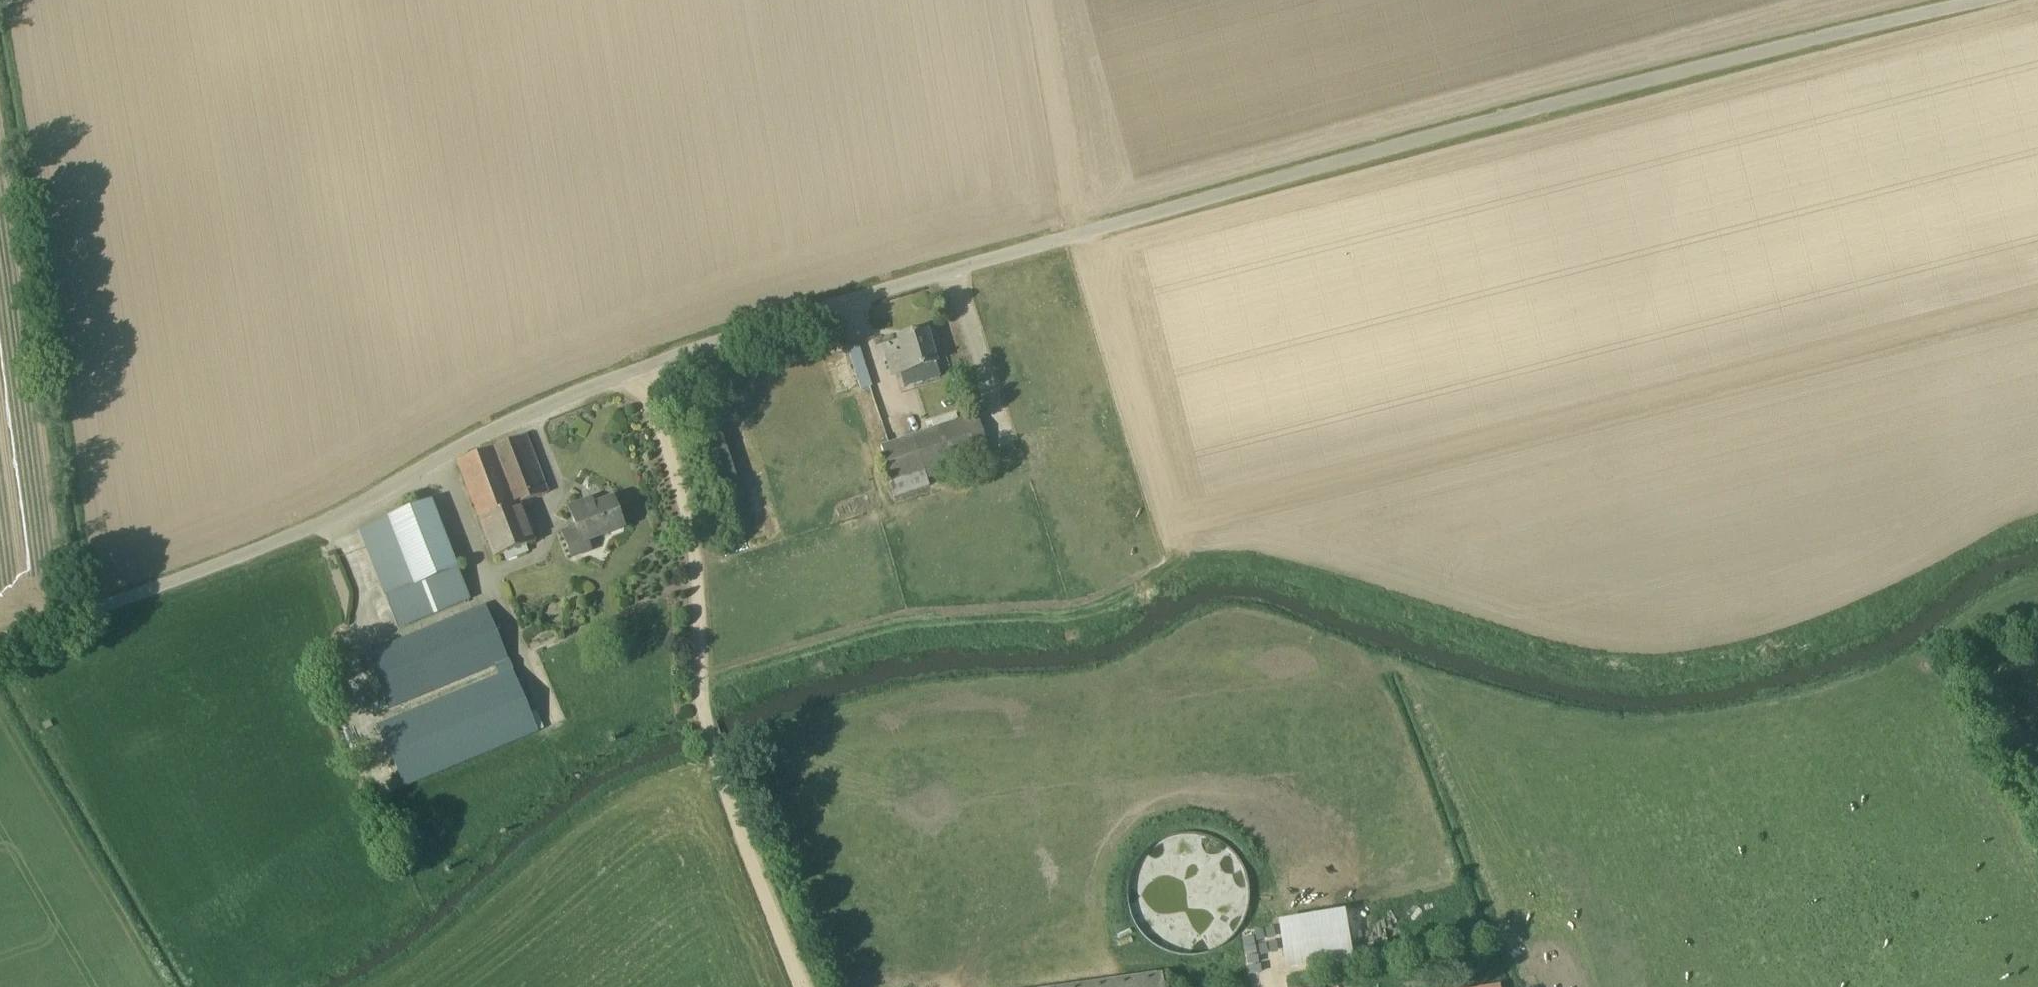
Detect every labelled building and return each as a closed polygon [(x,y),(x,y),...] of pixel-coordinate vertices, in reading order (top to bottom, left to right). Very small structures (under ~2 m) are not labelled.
[(892,375),(936,361),(926,329),(898,338),(902,353),(887,358),(892,375)] [(935,468),(989,450),(977,415),(958,421),(956,413),(931,422),(933,427),(889,442),(879,445),(890,481),(889,481),(894,498),(929,486),(927,479),(937,476),(935,468)] [(494,557),(512,550),(534,541),(520,505),(547,495),(526,435),(457,462),(494,557)] [(472,598),(429,497),(388,517),(389,519),(359,530),(398,630),(472,598)] [(624,527),(613,498),(586,508),(584,501),(568,507),(577,528),(562,534),(572,559),(592,551),(588,541),(624,527)] [(537,734),(486,606),(368,654),(389,708),(498,665),(502,676),(380,725),(405,787),(537,734)] [(1283,971),(1350,960),(1342,911),(1275,923),(1283,971)] [(1160,973),(1064,986),(1162,986),(1160,973)]
